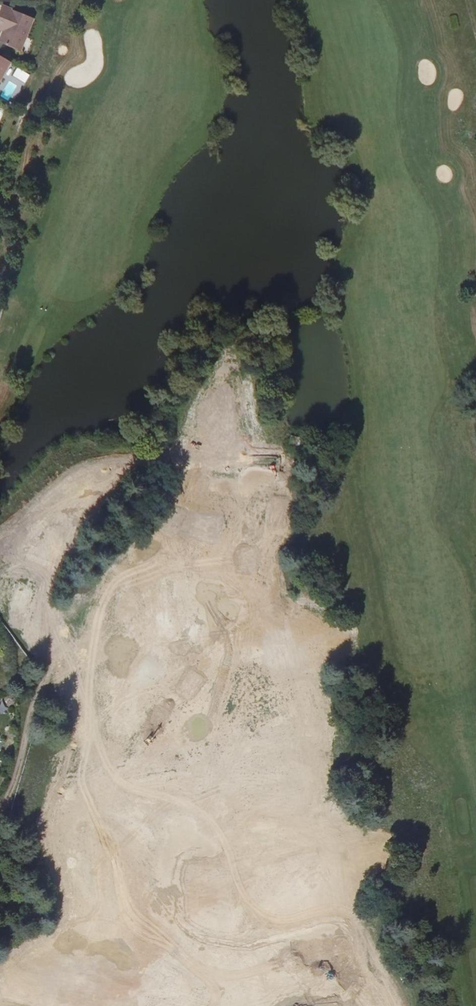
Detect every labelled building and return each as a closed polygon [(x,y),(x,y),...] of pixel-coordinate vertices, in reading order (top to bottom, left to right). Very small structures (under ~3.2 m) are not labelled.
[(2,30),(0,36),(0,42),(20,50),(34,17),(3,5),(0,12),(0,24),(4,25),(2,30)] [(9,62),(0,57),(0,77),(9,62)]
